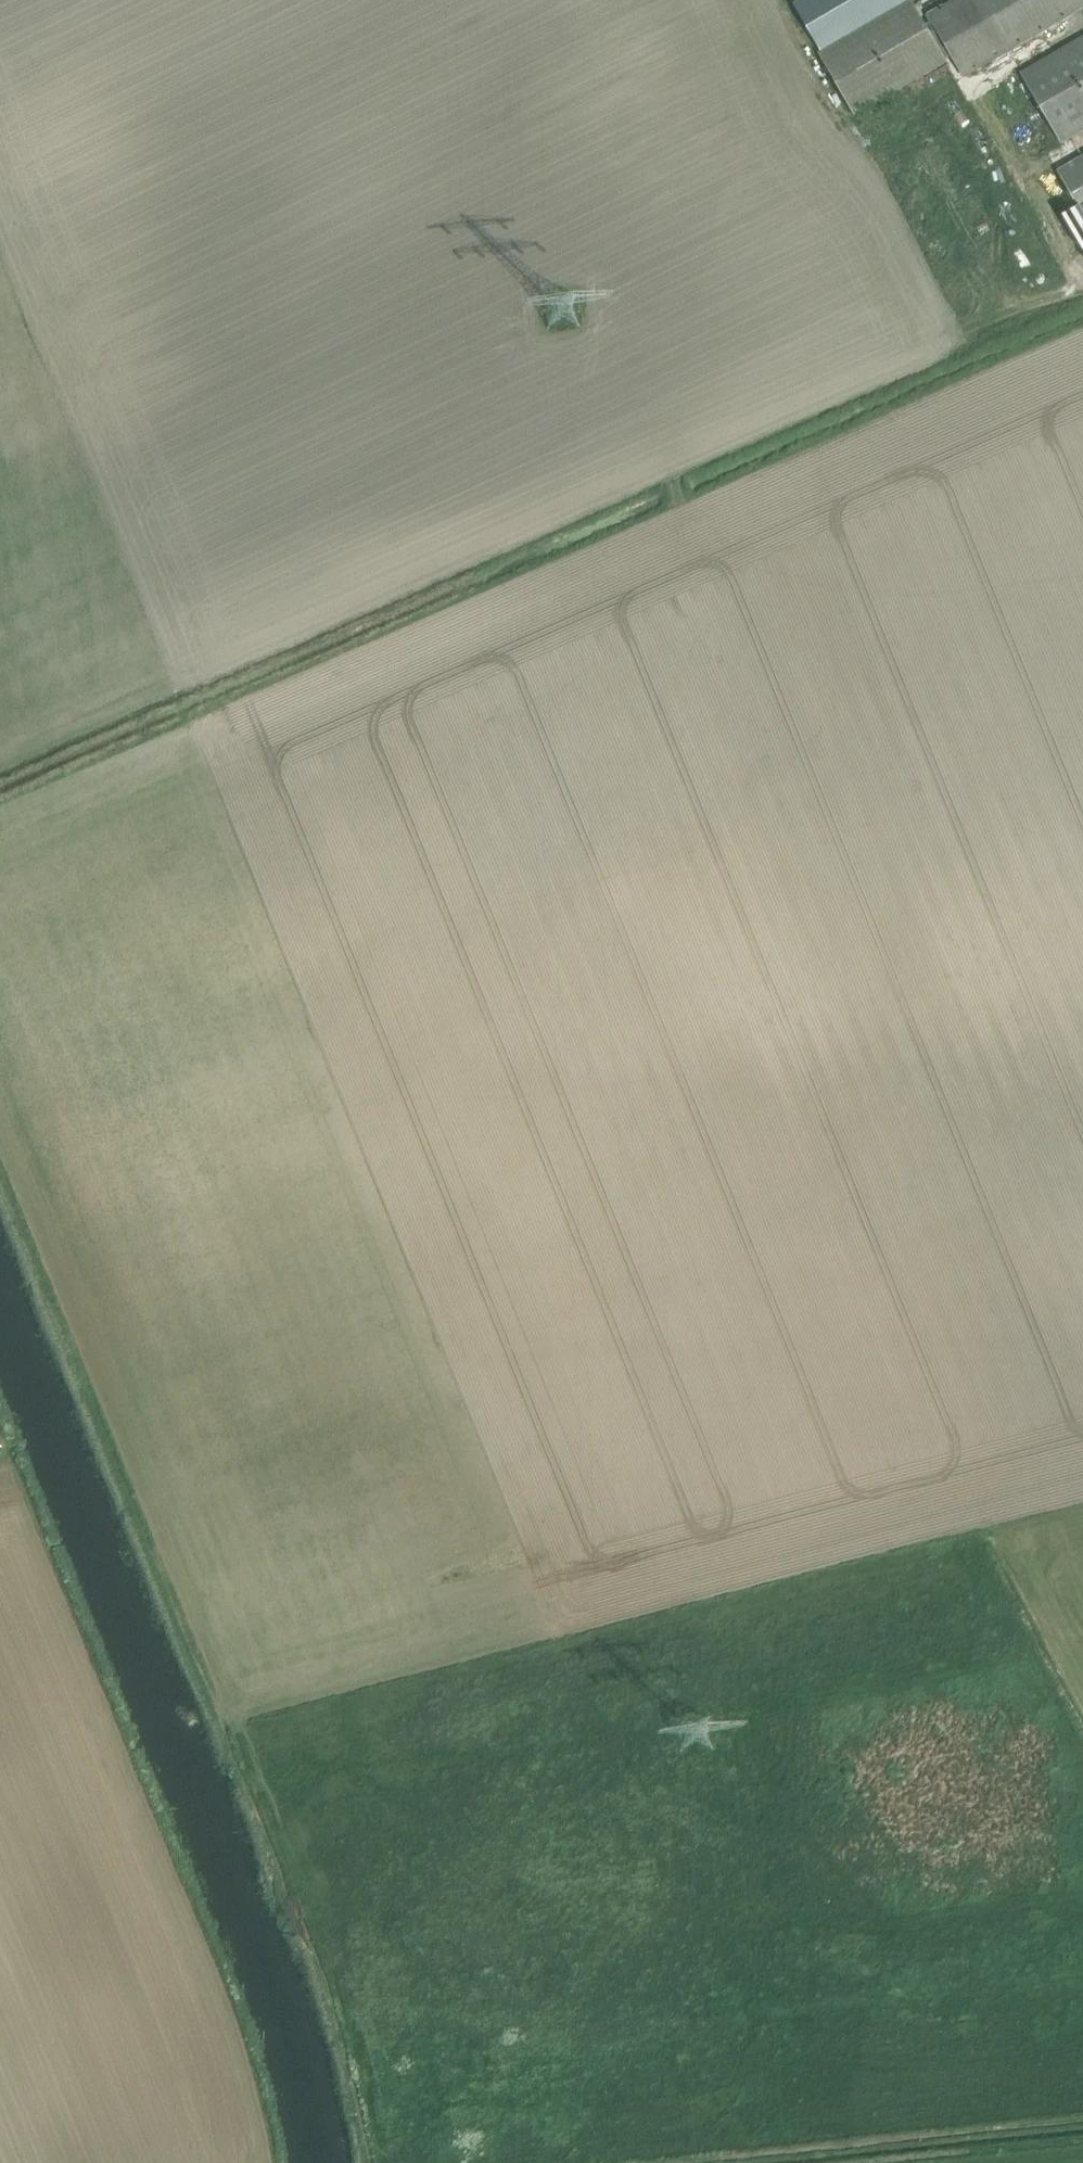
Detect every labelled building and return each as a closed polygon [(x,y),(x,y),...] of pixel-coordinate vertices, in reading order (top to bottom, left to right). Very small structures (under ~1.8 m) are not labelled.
[(793,5),(822,53),(912,0),(801,0),(793,5)] [(913,0),(912,0),(822,53),(819,54),(858,119),(950,65),(947,60),(952,57),(965,79),(1082,10),(1082,0),(954,0),(928,16),(932,22),(927,25),(913,0)] [(1020,73),(1063,145),(1082,133),(1082,36),(1020,73)] [(1059,172),(1081,209),(1065,218),(1082,249),(1082,158),(1059,172)]
